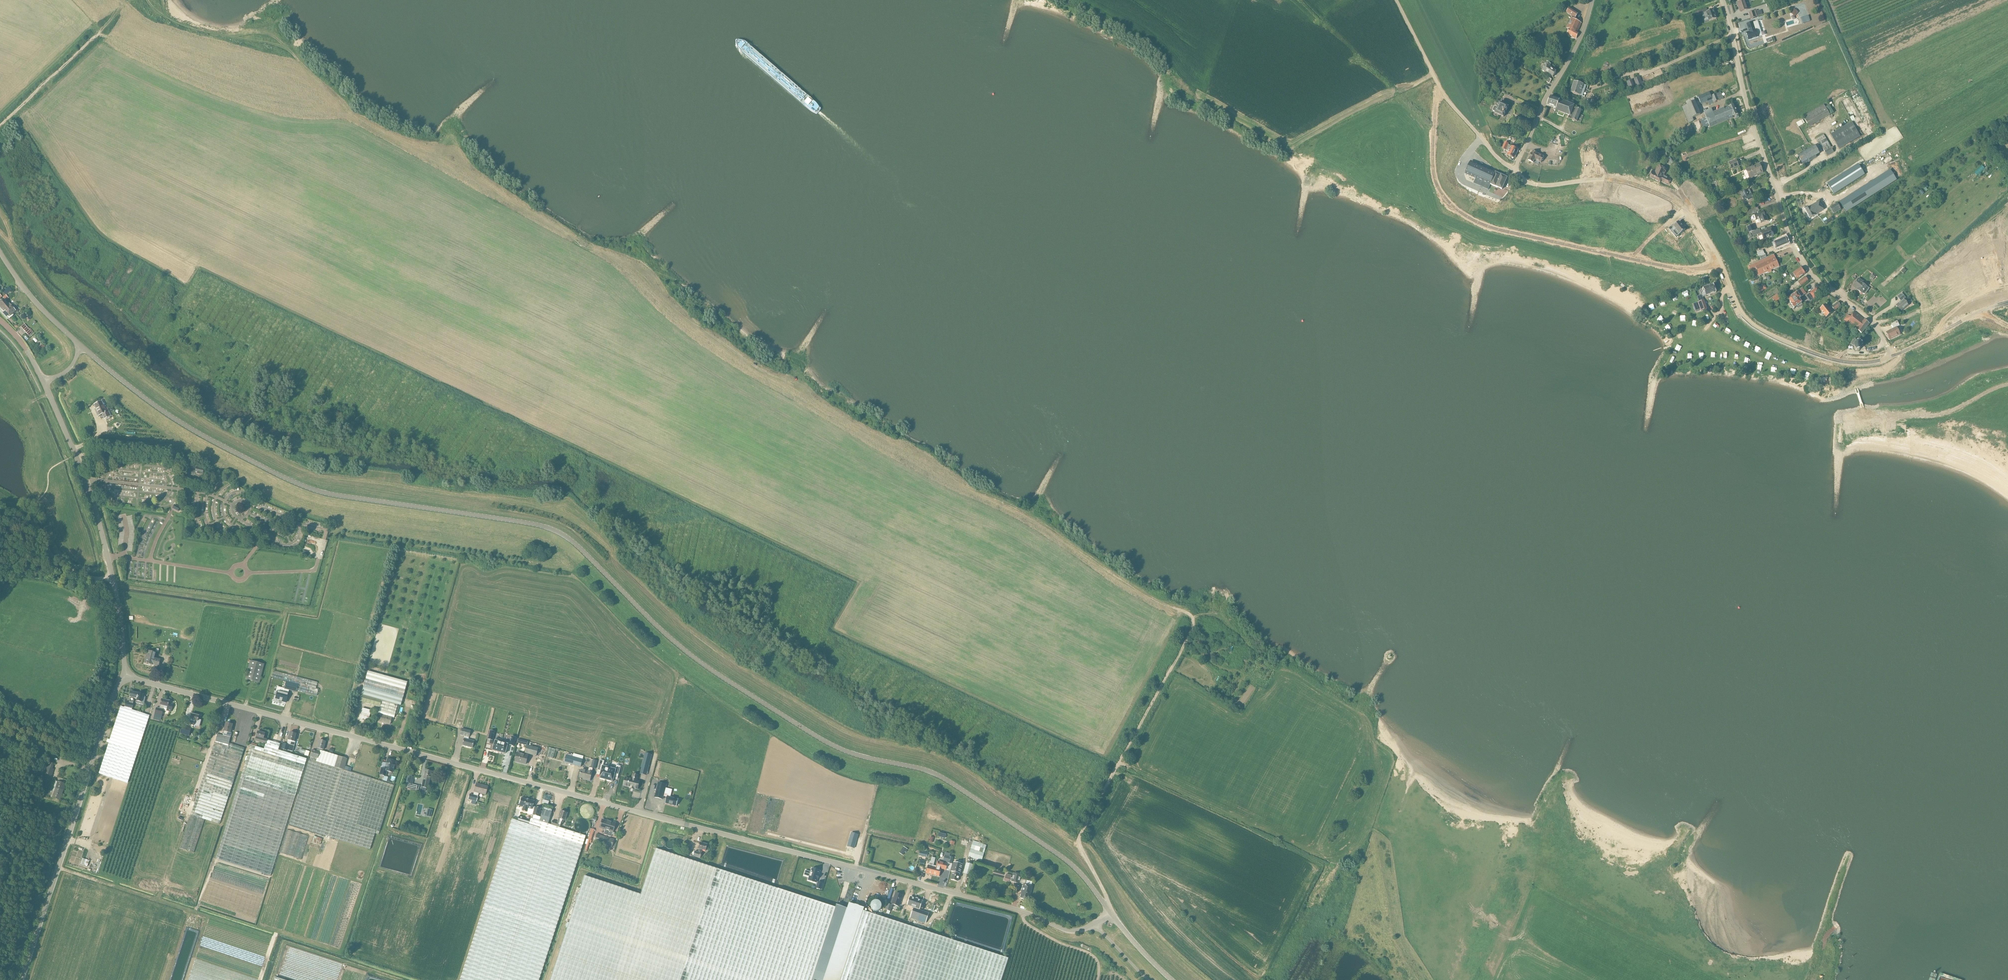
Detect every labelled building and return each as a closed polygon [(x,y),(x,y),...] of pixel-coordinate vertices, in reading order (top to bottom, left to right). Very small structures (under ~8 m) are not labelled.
[(1739,9),(1741,8),(1742,12),(1750,9),(1748,6),(1747,6),(1745,0),(1741,0),(1737,2),(1736,2),(1736,3),(1737,6),(1738,6),(1739,9)] [(1567,13),(1575,18),(1578,13),(1570,8),(1567,13)] [(1706,8),(1699,11),(1695,12),(1697,16),(1706,12),(1709,21),(1717,19),(1713,10),(1708,12),(1706,8)] [(1799,12),(1794,9),(1791,13),(1795,17),(1799,12)] [(1749,13),(1751,19),(1759,17),(1757,10),(1749,13)] [(1570,30),(1568,35),(1576,38),(1579,32),(1577,32),(1581,23),(1571,19),(1567,29),(1570,30)] [(1749,40),(1759,37),(1756,29),(1756,30),(1753,22),(1747,24),(1749,32),(1747,33),(1749,40)] [(1542,71),(1553,77),(1556,72),(1550,68),(1551,66),(1547,63),(1542,71)] [(1586,86),(1583,85),(1574,82),(1571,93),(1583,97),(1586,86)] [(1710,105),(1724,99),(1721,92),(1715,95),(1714,93),(1710,94),(1709,92),(1698,97),(1701,105),(1708,102),(1710,105)] [(1855,106),(1864,103),(1859,92),(1851,96),(1855,106)] [(1547,104),(1556,108),(1560,99),(1551,96),(1547,104)] [(1682,107),(1689,123),(1694,121),(1692,118),(1701,115),(1694,98),(1688,100),(1686,102),(1687,105),(1682,107)] [(1577,106),(1575,106),(1575,105),(1560,99),(1556,108),(1555,110),(1569,115),(1568,118),(1574,120),(1573,124),(1576,125),(1582,110),(1577,108),(1577,106)] [(1500,102),(1497,107),(1495,106),(1494,107),(1493,110),(1493,111),(1495,112),(1495,113),(1504,117),(1509,107),(1500,102)] [(1728,107),(1720,110),(1713,113),(1712,109),(1704,112),(1706,117),(1700,120),(1703,128),(1709,125),(1710,127),(1724,122),(1733,118),(1733,117),(1735,116),(1736,119),(1739,117),(1738,115),(1734,105),(1728,107)] [(1806,114),(1803,117),(1810,128),(1813,126),(1806,114)] [(1852,122),(1834,132),(1833,131),(1830,133),(1839,149),(1860,137),(1852,122)] [(1827,157),(1834,153),(1824,135),(1816,139),(1820,146),(1821,146),(1827,157)] [(1509,144),(1505,142),(1502,149),(1505,150),(1506,149),(1509,151),(1507,155),(1514,159),(1518,149),(1508,145),(1509,144)] [(1815,145),(1797,155),(1803,165),(1817,157),(1816,156),(1820,154),(1815,145)] [(1533,162),(1535,159),(1541,163),(1544,157),(1533,151),(1528,160),(1533,162)] [(1737,160),(1729,163),(1732,170),(1739,166),(1737,160)] [(1471,162),(1466,174),(1502,190),(1507,178),(1471,162)] [(1760,164),(1746,170),(1750,179),(1763,173),(1760,164)] [(1836,179),(1828,184),(1829,186),(1830,187),(1834,194),(1840,190),(1865,175),(1858,164),(1836,179)] [(1657,167),(1656,170),(1655,172),(1653,171),(1650,177),(1660,182),(1661,180),(1665,182),(1667,178),(1664,176),(1665,174),(1667,171),(1667,170),(1658,165),(1657,167)] [(1975,172),(1978,175),(1986,169),(1982,165),(1975,172)] [(1840,202),(1839,202),(1843,209),(1846,213),(1880,191),(1873,181),(1844,199),(1841,201),(1840,202)] [(1749,190),(1741,193),(1744,202),(1753,198),(1749,190)] [(1817,203),(1805,210),(1810,218),(1815,216),(1815,215),(1814,213),(1821,209),(1819,205),(1822,203),(1820,200),(1817,202),(1817,203)] [(1837,203),(1830,208),(1834,214),(1841,210),(1837,203)] [(1747,216),(1759,211),(1758,207),(1746,212),(1747,216)] [(1766,215),(1765,216),(1763,211),(1754,215),(1756,220),(1758,220),(1759,223),(1761,222),(1761,223),(1768,221),(1766,215)] [(1686,230),(1678,221),(1669,228),(1677,237),(1686,230)] [(1746,227),(1749,233),(1755,230),(1753,225),(1746,227)] [(1755,231),(1755,230),(1749,233),(1751,233),(1753,237),(1761,234),(1763,239),(1774,235),(1771,228),(1761,232),(1760,229),(1755,231)] [(1785,238),(1774,242),(1776,248),(1788,244),(1785,238)] [(1774,255),(1750,267),(1751,270),(1756,268),(1760,275),(1779,266),(1774,255)] [(1801,268),(1793,273),(1790,275),(1792,278),(1795,276),(1797,279),(1805,274),(1801,268)] [(1798,282),(1801,286),(1809,281),(1805,277),(1798,282)] [(1858,279),(1853,286),(1858,289),(1857,290),(1862,294),(1862,293),(1863,294),(1864,294),(1865,294),(1869,288),(1862,283),(1863,282),(1858,279)] [(1702,297),(1716,292),(1714,285),(1700,290),(1702,295),(1702,297)] [(1802,302),(1799,299),(1806,294),(1804,291),(1802,288),(1788,299),(1791,303),(1791,304),(1791,306),(1792,308),(1794,308),(1798,306),(1799,307),(1803,305),(1801,303),(1802,302)] [(1814,299),(1819,295),(1815,290),(1810,293),(1814,299)] [(1781,300),(1777,294),(1772,298),(1776,304),(1781,300)] [(1707,309),(1702,297),(1702,295),(1697,297),(1699,302),(1694,305),(1696,311),(1700,310),(1701,311),(1707,309)] [(1899,299),(1901,301),(1896,305),(1901,311),(1909,305),(1905,300),(1906,299),(1904,295),(1900,298),(1899,299)] [(10,317),(16,311),(9,304),(8,305),(4,300),(0,304),(0,308),(4,312),(5,311),(10,317)] [(1832,307),(1835,310),(1841,306),(1838,302),(1832,307)] [(1826,304),(1820,309),(1826,318),(1833,313),(1826,304)] [(1855,312),(1850,317),(1848,315),(1844,320),(1847,322),(1848,320),(1858,328),(1857,330),(1862,334),(1869,324),(1855,312)] [(1889,339),(1890,340),(1900,335),(1897,328),(1900,326),(1898,322),(1892,324),(1894,329),(1886,332),(1889,337),(1888,338),(1889,339)] [(1851,345),(1855,347),(1855,348),(1855,349),(1857,350),(1860,350),(1861,348),(1861,347),(1861,346),(1864,344),(1859,339),(1856,341),(1855,340),(1853,342),(1851,345)] [(101,402),(94,405),(97,411),(99,416),(103,414),(105,418),(110,416),(109,414),(106,407),(104,408),(101,402)] [(184,476),(185,484),(192,484),(191,476),(194,476),(197,477),(201,478),(201,475),(203,475),(204,468),(197,467),(196,471),(190,470),(190,469),(183,470),(183,472),(182,472),(182,476),(184,476)] [(153,664),(158,666),(160,660),(154,659),(156,653),(149,651),(147,658),(146,658),(145,663),(153,665),(153,664)] [(264,664),(250,661),(245,679),(259,683),(264,664)] [(273,671),(272,677),(286,681),(298,684),(297,691),(298,691),(317,696),(318,689),(315,689),(317,682),(273,671)] [(368,671),(359,701),(380,707),(379,710),(395,714),(398,705),(401,706),(407,682),(368,671)] [(278,691),(276,699),(280,700),(279,701),(282,702),(282,701),(286,702),(288,694),(289,690),(296,692),(297,691),(298,684),(286,681),(284,689),(280,687),(279,692),(278,691)] [(99,773),(128,783),(150,715),(132,710),(134,704),(133,704),(135,698),(137,699),(136,703),(144,705),(146,697),(143,696),(144,694),(139,693),(139,694),(138,693),(136,692),(136,693),(131,692),(129,697),(130,697),(129,702),(126,702),(124,707),(121,706),(110,740),(108,739),(107,740),(107,742),(109,743),(99,773)] [(153,719),(161,721),(164,708),(167,709),(167,710),(171,712),(173,705),(169,703),(169,701),(162,699),(160,705),(159,708),(156,707),(153,719)] [(371,710),(362,708),(359,719),(368,721),(371,710)] [(381,715),(379,722),(390,725),(392,718),(394,718),(395,714),(379,710),(378,714),(381,715)] [(196,714),(196,715),(191,714),(190,719),(191,720),(190,725),(199,727),(201,720),(198,720),(199,716),(199,715),(196,714)] [(231,725),(232,724),(230,723),(229,724),(226,723),(224,731),(223,735),(217,734),(215,742),(191,815),(180,848),(194,853),(205,820),(219,824),(244,748),(229,743),(231,738),(230,738),(232,733),(230,733),(232,725),(231,725)] [(191,729),(182,726),(179,733),(189,736),(191,729)] [(462,729),(460,735),(464,736),(464,739),(462,745),(472,748),(474,741),(468,740),(469,737),(471,731),(462,729)] [(255,741),(265,744),(266,744),(267,740),(263,739),(265,733),(264,732),(262,732),(261,733),(258,732),(255,741)] [(283,743),(281,749),(287,751),(289,745),(294,746),(293,751),(296,752),(297,746),(294,746),(295,742),(294,742),(296,734),(290,732),(288,740),(287,744),(283,743)] [(498,752),(502,740),(496,738),(495,741),(494,741),(492,750),(492,751),(498,752)] [(266,744),(265,744),(264,749),(251,745),(216,858),(270,875),(307,759),(278,750),(280,744),(267,740),(266,744)] [(289,824),(370,849),(376,831),(379,832),(394,786),(344,770),(347,759),(338,756),(320,750),(321,749),(323,750),(326,742),(319,740),(317,748),(316,751),(312,750),(310,756),(289,824)] [(508,741),(502,740),(498,752),(499,752),(504,754),(505,754),(507,745),(507,744),(508,741)] [(539,748),(527,745),(525,753),(536,756),(539,748)] [(553,758),(555,749),(549,748),(547,757),(553,758)] [(528,756),(518,753),(515,762),(526,764),(528,756)] [(567,755),(564,763),(581,767),(583,759),(567,755)] [(644,758),(640,774),(646,775),(650,760),(644,758)] [(380,775),(385,776),(387,771),(392,772),(395,761),(387,759),(385,769),(381,768),(380,775)] [(582,770),(580,777),(586,779),(586,780),(590,781),(592,773),(592,772),(593,768),(595,769),(597,761),(593,760),(591,768),(589,767),(588,771),(582,770)] [(606,780),(609,768),(603,766),(604,761),(600,760),(597,771),(601,772),(599,778),(601,779),(600,780),(605,781),(605,780),(606,780)] [(609,768),(606,780),(607,780),(607,781),(611,782),(613,782),(614,776),(618,777),(621,767),(617,765),(615,770),(609,768)] [(50,783),(54,769),(43,766),(39,779),(50,783)] [(421,787),(427,788),(428,784),(429,784),(431,772),(425,770),(421,787)] [(407,775),(405,783),(412,785),(414,776),(407,775)] [(626,778),(624,785),(630,787),(630,788),(634,789),(634,788),(637,789),(640,781),(637,781),(637,779),(632,777),(632,779),(626,778)] [(53,798),(60,800),(65,784),(58,782),(56,788),(53,798)] [(658,783),(655,797),(663,799),(666,785),(658,783)] [(471,804),(475,805),(479,793),(485,795),(487,787),(476,784),(474,792),(473,795),(469,794),(468,799),(472,800),(471,804)] [(622,799),(631,801),(633,790),(619,788),(618,794),(623,795),(622,799)] [(678,799),(667,797),(665,803),(676,806),(678,799)] [(526,799),(521,798),(520,800),(519,803),(519,804),(519,806),(523,807),(522,811),(527,812),(528,808),(534,810),(532,815),(533,815),(532,818),(536,820),(539,821),(540,817),(538,817),(540,808),(535,807),(533,807),(534,801),(529,800),(526,799)] [(466,819),(470,821),(474,810),(470,808),(466,819)] [(586,836),(560,828),(551,825),(548,824),(552,813),(542,809),(540,817),(539,821),(536,820),(532,818),(531,818),(530,820),(529,824),(513,819),(460,979),(539,979),(586,836)] [(551,825),(560,828),(561,823),(562,824),(563,821),(563,820),(565,821),(567,813),(560,811),(558,819),(557,818),(556,822),(552,820),(551,825)] [(616,821),(601,817),(598,827),(605,830),(603,834),(611,837),(616,821)] [(591,840),(595,829),(592,828),(588,839),(585,850),(585,851),(584,852),(587,852),(590,843),(591,843),(592,840),(591,840)] [(301,859),(308,836),(287,830),(280,853),(301,859)] [(847,846),(854,848),(858,835),(851,833),(847,846)] [(602,835),(599,843),(612,847),(614,839),(602,835)] [(322,839),(313,836),(311,842),(320,845),(322,839)] [(973,841),(969,857),(981,861),(982,861),(982,859),(986,848),(986,846),(986,845),(973,841)] [(707,845),(700,843),(698,848),(699,849),(698,852),(695,851),(693,856),(700,859),(703,850),(706,851),(707,845)] [(955,846),(953,852),(963,855),(965,849),(955,846)] [(550,979),(1001,979),(1008,959),(870,913),(863,911),(864,908),(859,906),(858,906),(858,908),(855,907),(855,905),(849,903),(847,908),(842,907),(836,905),(835,908),(707,866),(671,854),(656,849),(641,895),(584,876),(550,979)] [(931,861),(930,861),(929,863),(928,863),(928,866),(926,873),(932,875),(935,866),(934,865),(935,858),(932,857),(931,861)] [(90,860),(82,858),(80,864),(87,867),(90,860)] [(932,875),(939,876),(941,869),(946,870),(948,864),(940,862),(939,864),(937,863),(936,866),(935,866),(932,875)] [(952,875),(951,880),(957,881),(959,877),(958,877),(959,873),(960,874),(962,865),(954,862),(952,867),(951,871),(952,871),(953,872),(952,875)] [(963,873),(971,875),(974,865),(966,863),(963,873)] [(811,877),(810,880),(818,883),(819,879),(819,880),(821,875),(820,875),(822,872),(814,869),(813,873),(812,872),(810,876),(811,877)] [(1013,882),(1019,883),(1021,875),(1015,873),(1013,873),(1013,876),(1006,874),(1004,881),(1010,883),(1010,881),(1013,882)] [(1021,898),(1029,900),(1032,887),(1031,886),(1032,882),(1027,880),(1026,885),(1024,884),(1022,891),(1023,891),(1021,898)] [(886,913),(889,914),(890,911),(891,912),(893,905),(892,905),(893,904),(898,906),(902,895),(896,893),(893,900),(892,900),(891,904),(887,903),(885,909),(887,910),(886,913)] [(925,914),(918,912),(919,909),(922,902),(917,900),(918,899),(911,897),(908,905),(914,907),(914,910),(913,910),(910,917),(902,915),(900,921),(940,934),(944,922),(924,916),(925,914)] [(877,913),(880,904),(872,900),(868,908),(877,913)]
